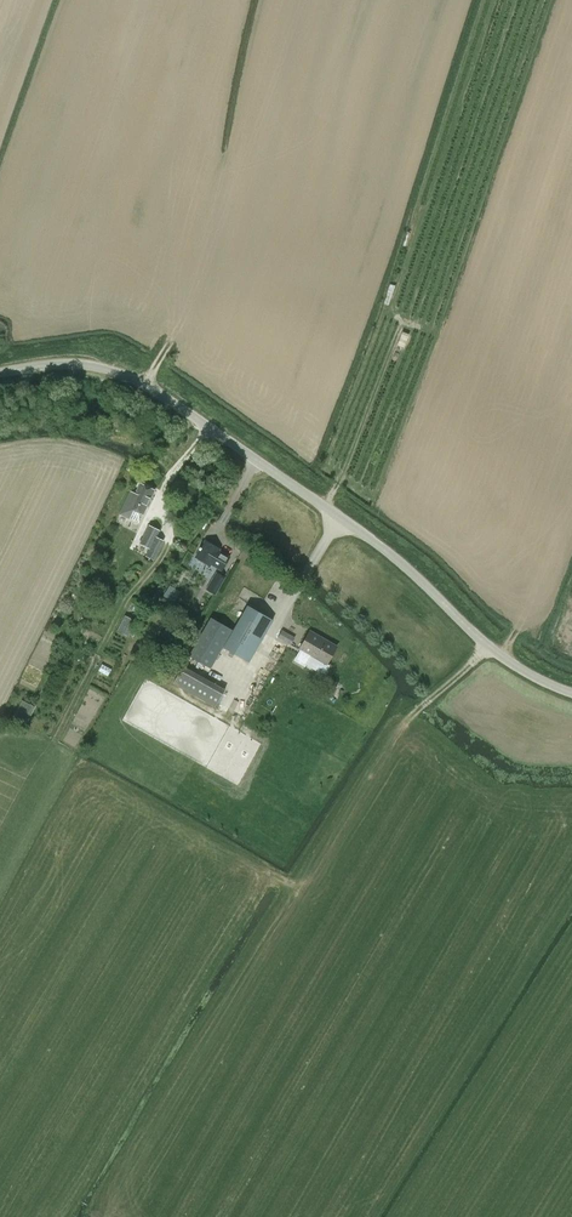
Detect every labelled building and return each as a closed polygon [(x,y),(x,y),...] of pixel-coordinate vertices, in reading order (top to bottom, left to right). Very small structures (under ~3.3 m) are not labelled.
[(136,493),(131,491),(120,513),(139,522),(143,514),(155,489),(141,483),(136,493)] [(157,536),(160,530),(150,524),(140,543),(150,548),(145,556),(154,560),(164,540),(157,536)] [(220,548),(206,540),(196,556),(211,565),(212,563),(222,569),(230,556),(219,550),(220,548)] [(207,588),(215,594),(225,578),(216,573),(207,588)] [(163,595),(174,601),(180,590),(169,584),(163,595)] [(233,629),(223,647),(248,662),(272,620),(248,605),(234,630),(233,629)] [(129,637),(137,621),(125,615),(117,631),(129,637)] [(223,647),(233,629),(211,617),(189,656),(211,668),(223,647)] [(278,637),(290,644),(294,637),(282,630),(278,637)] [(310,630),(300,648),(327,664),(337,646),(310,630)] [(225,690),(183,666),(173,684),(215,708),(225,690)]
